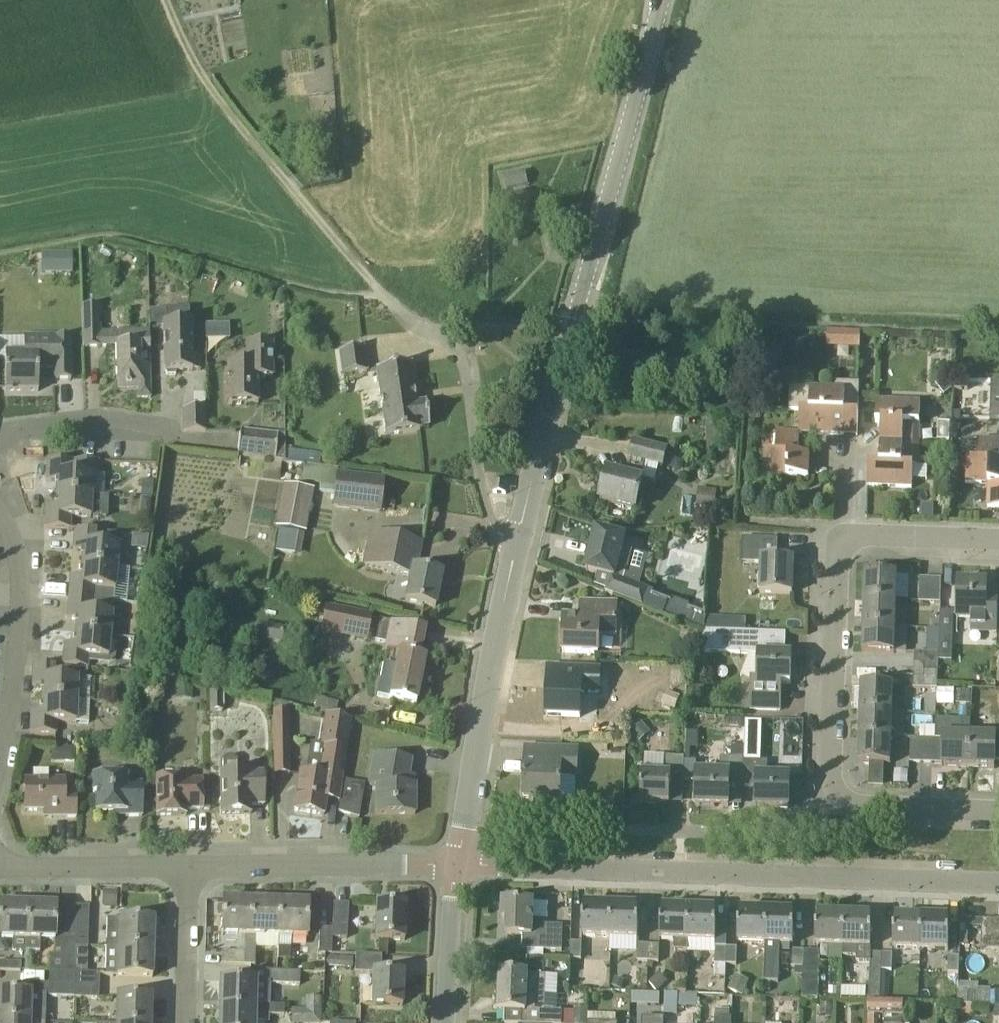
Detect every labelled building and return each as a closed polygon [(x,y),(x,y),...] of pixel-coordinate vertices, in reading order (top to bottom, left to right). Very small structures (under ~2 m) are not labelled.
[(72,252),(60,252),(60,271),(72,271),(72,252)] [(137,398),(151,398),(149,332),(100,333),(99,306),(81,307),(83,348),(100,347),(116,346),(117,391),(137,391),(137,398)] [(233,338),(233,322),(208,323),(209,339),(233,338)] [(191,323),(163,324),(164,372),(165,372),(166,376),(176,375),(177,372),(192,371),(191,323)] [(864,346),(864,329),(830,328),(830,345),(864,346)] [(24,355),(5,355),(5,391),(38,391),(38,369),(55,369),(55,379),(71,379),(71,337),(24,337),(24,355)] [(246,365),(228,365),(228,404),(258,404),(258,378),(272,378),(272,344),(246,344),(246,365)] [(363,348),(339,352),(342,376),(366,372),(363,348)] [(386,436),(420,431),(419,429),(429,427),(426,403),(416,405),(410,365),(376,370),(386,436)] [(952,389),(944,379),(936,385),(945,395),(952,389)] [(809,411),(800,411),(799,433),(844,435),(844,418),(858,419),(859,383),(844,383),(844,391),(810,390),(809,411)] [(182,408),(182,421),(182,432),(206,432),(206,391),(193,391),(193,408),(182,408)] [(880,444),(919,446),(919,445),(921,402),(876,400),(876,423),(881,423),(880,444)] [(275,461),(278,434),(240,430),(237,457),(275,461)] [(798,455),(799,433),(776,432),(776,454),(765,453),(764,476),(808,478),(809,455),(798,455)] [(978,440),(977,461),(967,461),(966,483),(988,484),(987,508),(998,508),(998,441),(978,440)] [(661,466),(666,450),(635,442),(631,458),(632,458),(627,476),(609,471),(601,502),(634,511),(643,480),(641,479),(645,462),(661,466)] [(919,467),(919,446),(880,444),(880,464),(868,464),(868,487),(912,488),(913,467),(919,467)] [(92,474),(98,474),(98,462),(47,460),(46,481),(56,482),(56,494),(91,496),(92,474)] [(336,476),(332,507),(380,512),(383,481),(336,476)] [(493,492),(493,493),(506,494),(506,493),(507,483),(507,482),(506,482),(504,480),(504,479),(503,479),(499,479),(499,478),(498,479),(495,481),(494,482),(495,482),(494,492),(493,492)] [(151,496),(152,484),(140,483),(139,495),(151,496)] [(312,529),(316,486),(284,483),(279,526),(312,529)] [(696,506),(714,509),(717,491),(698,488),(696,506)] [(106,496),(91,496),(56,494),(55,507),(46,507),(45,528),(70,529),(71,517),(106,518),(106,496)] [(140,513),(150,514),(152,499),(141,498),(140,513)] [(120,534),(100,532),(75,530),(73,551),(82,552),(81,565),(116,568),(120,534)] [(279,530),(275,552),(300,556),(304,535),(279,530)] [(643,607),(649,590),(624,580),(627,570),(628,571),(633,552),(622,549),(625,539),(597,532),(593,547),(592,546),(589,556),(590,556),(587,571),(611,578),(605,592),(643,607)] [(416,569),(420,550),(421,544),(368,534),(362,567),(409,576),(405,602),(435,608),(442,575),(416,569)] [(761,564),(760,593),(792,594),(794,561),(778,560),(778,539),(742,538),(741,564),(761,564)] [(113,602),(116,568),(81,565),(80,577),(70,576),(68,598),(93,600),(113,602)] [(865,600),(896,601),(897,575),(866,574),(865,600)] [(930,602),(931,579),(920,578),(919,602),(930,602)] [(941,603),(941,579),(931,579),(930,602),(941,603)] [(997,604),(986,604),(987,582),(958,581),(957,616),(972,616),(972,629),(997,629),(997,606),(997,604)] [(654,591),(650,590),(643,607),(664,615),(704,630),(705,615),(688,608),(690,605),(673,599),(672,602),(653,595),(654,591)] [(92,611),(93,600),(68,598),(66,619),(76,620),(75,632),(110,636),(112,613),(92,611)] [(895,627),(896,601),(865,600),(864,626),(895,627)] [(616,636),(617,605),(581,603),(581,618),(564,617),(563,653),(599,654),(600,635),(616,636)] [(325,607),(320,632),(367,641),(372,616),(325,607)] [(746,632),(747,619),(706,617),(706,630),(746,632)] [(383,664),(376,696),(416,704),(425,658),(420,657),(425,629),(379,620),(375,640),(388,643),(386,651),(397,653),(394,666),(383,664)] [(256,637),(267,639),(271,624),(259,622),(256,637)] [(895,653),(895,627),(864,626),(863,652),(895,653)] [(786,634),(746,632),(706,630),(706,633),(695,652),(758,654),(757,682),(751,682),(750,709),(780,710),(781,690),(779,690),(779,683),(791,684),(792,655),(785,654),(786,634)] [(108,657),(110,636),(75,632),(74,645),(64,644),(62,666),(86,668),(87,655),(108,657)] [(939,660),(952,661),(953,636),(940,636),(939,660)] [(937,672),(938,653),(915,653),(914,671),(937,672)] [(58,678),(58,666),(33,665),(32,686),(42,686),(41,699),(90,701),(91,679),(58,678)] [(599,693),(600,670),(561,668),(560,683),(548,683),(547,716),(580,717),(581,692),(599,693)] [(937,689),(937,672),(914,671),(913,688),(937,689)] [(861,711),(892,712),(893,686),(862,685),(861,711)] [(192,687),(190,687),(176,687),(175,687),(175,699),(192,699),(192,687)] [(666,692),(662,704),(661,705),(675,710),(680,697),(667,691),(666,692)] [(970,705),(971,691),(957,691),(956,704),(970,705)] [(222,692),(209,693),(211,712),(223,711),(222,692)] [(89,723),(90,701),(41,699),(41,712),(31,712),(30,733),(56,734),(56,722),(89,723)] [(289,775),(289,749),(288,711),(273,712),(274,775),(289,775)] [(892,738),(892,712),(861,711),(860,737),(892,738)] [(338,801),(339,802),(342,780),(352,722),(325,715),(321,745),(324,746),(319,777),(299,773),(294,810),(324,815),(328,789),(340,791),(338,801)] [(642,722),(631,732),(639,742),(651,732),(642,722)] [(969,767),(970,736),(970,735),(970,724),(936,723),(936,727),(936,740),(942,740),(942,764),(942,766),(969,767)] [(920,739),(922,739),(932,740),(936,740),(936,727),(921,727),(920,739)] [(995,736),(970,736),(969,767),(995,768),(995,761),(998,761),(998,738),(994,738),(995,736)] [(891,764),(892,738),(860,737),(859,763),(891,764)] [(921,763),(922,739),(920,739),(911,739),(910,763),(921,763)] [(932,763),(932,740),(922,739),(921,763),(932,763)] [(942,764),(942,740),(936,740),(932,740),(932,763),(942,764)] [(734,746),(733,755),(752,756),(752,747),(734,746)] [(577,777),(578,749),(541,748),(540,763),(525,763),(524,799),(561,800),(562,776),(577,777)] [(75,750),(63,749),(63,757),(68,763),(75,763),(75,750)] [(369,786),(376,787),(376,815),(415,814),(415,785),(407,785),(411,761),(374,755),(369,786)] [(263,772),(237,773),(237,761),(233,757),(227,757),(223,760),(223,773),(220,773),(221,814),(251,814),(250,806),(264,806),(263,772)] [(683,782),(684,762),(684,758),(663,757),(662,775),(641,774),(640,803),(670,804),(671,782),(683,782)] [(742,787),(743,761),(743,759),(731,758),(720,758),(719,774),(697,773),(697,762),(684,762),(683,782),(696,783),(696,805),(729,806),(729,786),(742,787)] [(768,762),(757,762),(743,761),(742,787),(757,787),(756,807),(789,809),(790,777),(767,776),(768,762)] [(126,816),(142,816),(141,784),(126,784),(126,776),(93,776),(93,793),(96,793),(97,813),(126,812),(126,816)] [(181,810),(202,810),(202,780),(186,780),(186,778),(156,779),(156,816),(181,816),(181,810)] [(359,818),(351,815),(356,782),(342,780),(339,802),(338,812),(359,819),(359,818)] [(51,817),(76,817),(76,793),(64,793),(64,781),(24,782),(25,812),(51,812),(51,817)] [(117,891),(102,890),(102,907),(117,907),(117,891)] [(222,935),(244,936),(244,951),(254,951),(254,936),(251,936),(252,901),(223,900),(222,935)] [(278,937),(280,902),(252,901),(251,936),(254,936),(278,937)] [(280,902),(278,937),(307,938),(308,903),(280,902)] [(544,932),(533,931),(534,903),(503,902),(502,920),(507,920),(506,935),(523,937),(523,950),(562,951),(563,927),(544,926),(544,932)] [(26,952),(27,905),(0,904),(0,939),(12,939),(12,951),(26,952)] [(347,938),(348,925),(348,905),(333,904),(332,929),(331,938),(347,938)] [(610,938),(611,905),(585,904),(584,918),(583,918),(582,937),(610,938)] [(40,941),(64,942),(63,973),(74,973),(74,947),(76,907),(27,905),(26,952),(39,952),(40,941)] [(610,938),(638,939),(639,920),(638,920),(638,906),(611,905),(610,938)] [(376,906),(375,940),(404,941),(405,907),(376,906)] [(87,948),(88,919),(89,907),(76,907),(74,947),(87,948)] [(687,950),(687,940),(688,908),(662,907),(662,921),(660,921),(660,939),(674,940),(674,950),(687,950)] [(687,940),(716,941),(716,923),(715,923),(716,909),(688,908),(687,940)] [(765,944),(767,911),(740,910),(740,924),(738,924),(738,943),(765,944)] [(765,944),(793,945),(794,926),(793,926),(793,912),(767,911),(765,944)] [(843,947),(844,914),(818,913),(817,927),(816,927),(815,946),(843,947)] [(871,953),(871,947),(872,929),(871,929),(871,915),(844,914),(843,947),(843,957),(857,957),(856,962),(872,962),(870,1000),(880,1000),(881,970),(882,954),(871,953)] [(921,949),(922,917),(895,916),(895,930),(894,930),(893,948),(921,949)] [(921,949),(949,950),(949,932),(948,932),(949,918),(922,917),(921,949)] [(961,919),(960,938),(968,938),(969,919),(961,919)] [(118,949),(153,950),(154,921),(119,920),(118,949)] [(331,938),(332,929),(319,928),(318,954),(330,955),(331,938)] [(571,942),(570,960),(581,960),(582,942),(571,942)] [(648,962),(648,945),(639,945),(638,962),(648,962)] [(648,962),(659,963),(659,946),(648,945),(648,962)] [(87,948),(74,947),(74,973),(87,973),(87,948)] [(726,965),(726,948),(716,947),(715,964),(726,965)] [(726,948),(726,965),(736,965),(736,948),(726,948)] [(152,978),(153,950),(118,949),(117,977),(152,978)] [(793,967),(803,967),(804,950),(794,950),(793,967)] [(803,998),(819,998),(820,951),(804,950),(803,967),(803,977),(804,977),(803,998)] [(254,965),(254,951),(244,951),(244,952),(244,965),(254,965)] [(244,952),(241,952),(221,952),(221,965),(241,965),(244,965),(244,952)] [(881,970),(892,971),(893,954),(882,954),(881,970)] [(403,974),(380,974),(381,956),(356,955),(355,974),(372,975),(371,1005),(402,1006),(403,974)] [(949,956),(949,973),(960,974),(961,957),(949,956)] [(353,968),(353,958),(327,957),(327,967),(353,968)] [(546,958),(529,958),(528,972),(545,973),(546,958)] [(725,977),(726,965),(715,964),(715,976),(717,977),(725,977)] [(299,985),(299,972),(250,971),(249,981),(220,980),(220,1009),(255,1010),(255,1005),(269,1005),(270,984),(299,985)] [(73,984),(74,973),(63,973),(49,972),(49,983),(73,984)] [(100,974),(87,973),(74,973),(73,984),(99,985),(100,974)] [(527,974),(500,973),(498,1010),(506,1011),(505,1022),(574,1022),(574,1013),(545,1012),(546,975),(527,974)] [(667,983),(658,974),(649,983),(657,992),(667,983)] [(748,983),(734,977),(728,989),(742,996),(748,983)] [(615,978),(612,987),(622,990),(625,981),(615,978)] [(73,998),(73,984),(49,983),(48,997),(73,998)] [(98,999),(99,985),(73,984),(73,998),(98,999)] [(978,992),(960,991),(959,997),(958,1005),(960,1006),(974,1007),(974,1006),(990,1007),(991,989),(978,989),(978,992)] [(31,993),(0,992),(0,1021),(45,1022),(45,1009),(30,1009),(31,993)] [(649,993),(648,1006),(660,1006),(660,994),(649,993)] [(677,1007),(676,993),(665,993),(664,1014),(677,1014),(677,1007)] [(684,1006),(686,1006),(686,995),(684,995),(683,995),(681,995),(679,995),(677,995),(677,1007),(679,1007),(683,1006),(684,1006)] [(152,998),(116,997),(116,1022),(151,1022),(152,998)] [(880,1000),(870,1000),(869,1022),(879,1022),(879,1015),(892,1016),(892,1020),(885,1020),(885,1022),(903,1022),(903,1020),(903,1004),(880,1003),(880,1000)] [(833,1016),(833,1004),(822,1004),(821,1015),(833,1016)] [(269,1015),(269,1005),(255,1005),(255,1010),(220,1009),(219,1022),(255,1022),(255,1015),(269,1015)] [(284,1005),(269,1005),(269,1015),(283,1016),(284,1005)] [(305,1009),(292,1009),(292,1022),(305,1022),(305,1009)] [(574,1013),(574,1022),(587,1022),(587,1009),(574,1009),(574,1011),(574,1013)]
